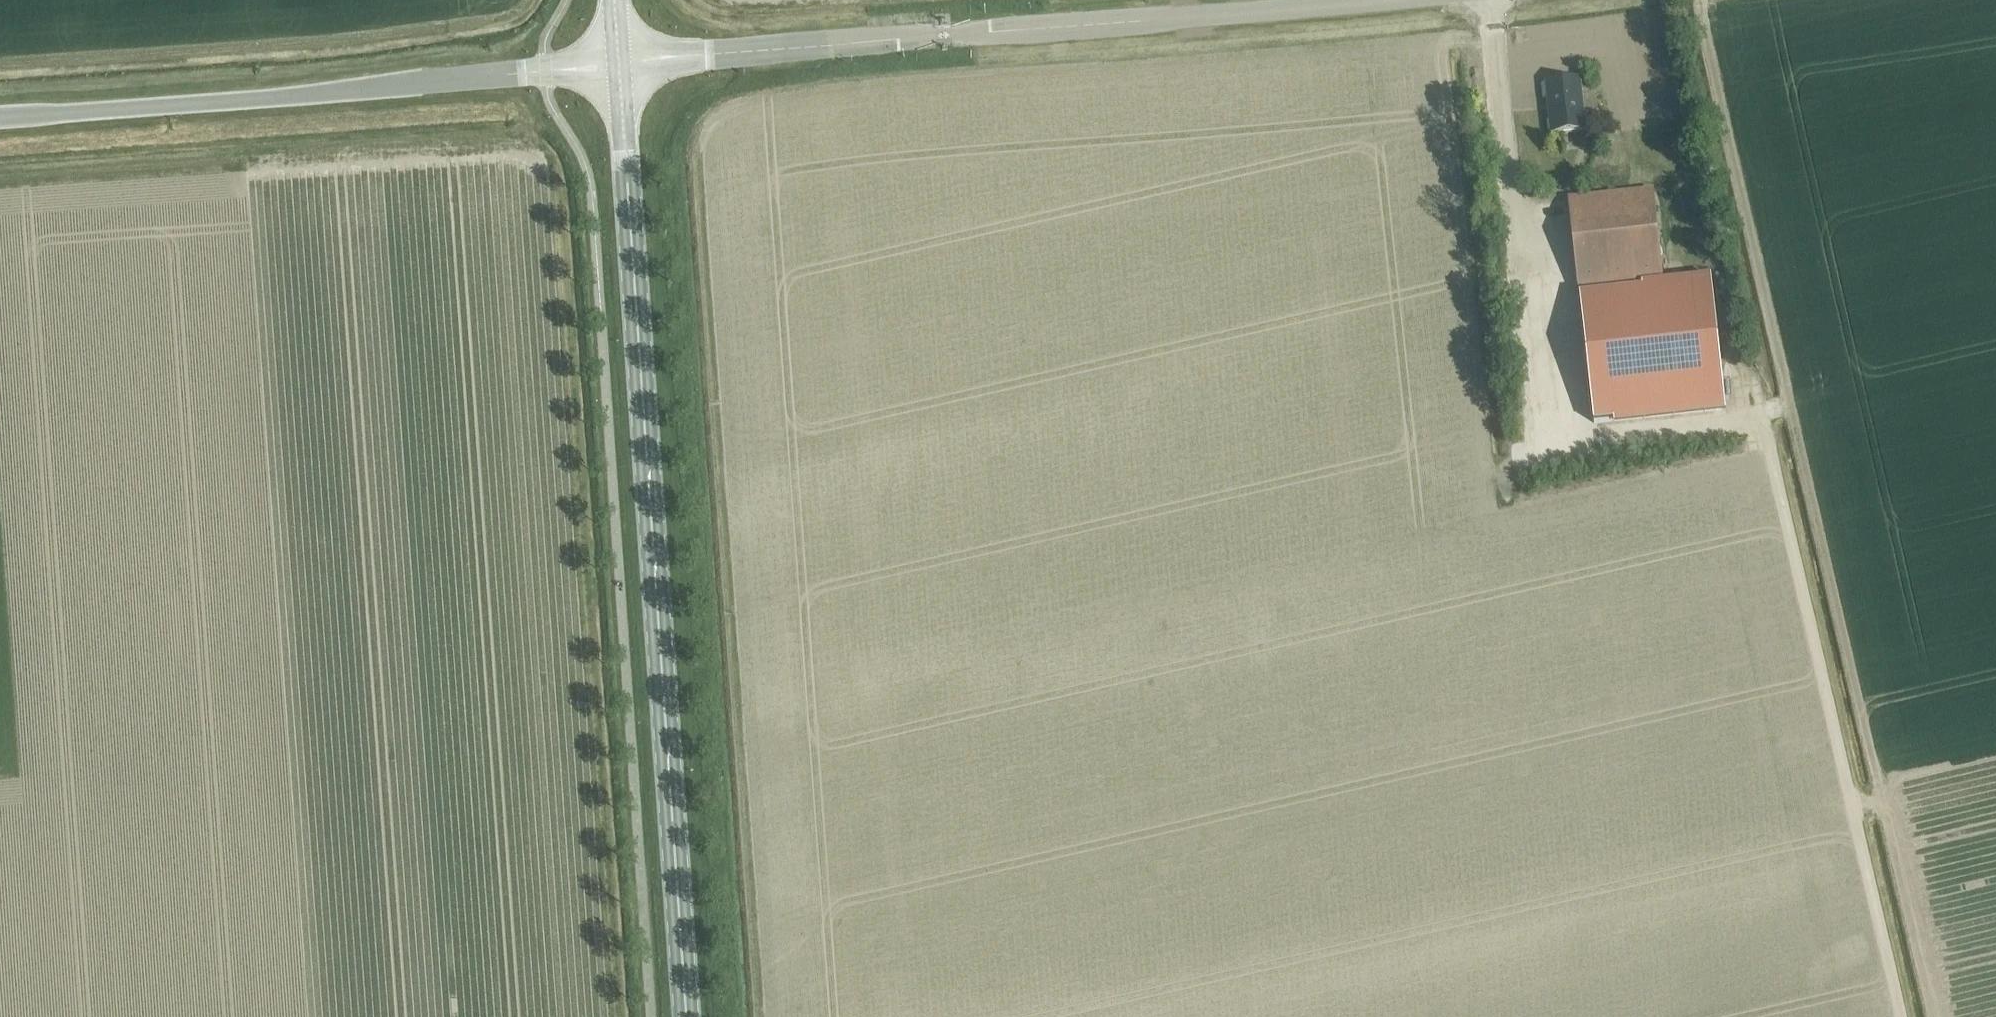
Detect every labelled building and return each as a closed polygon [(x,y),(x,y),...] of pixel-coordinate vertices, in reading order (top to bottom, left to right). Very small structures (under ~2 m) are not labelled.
[(1549,135),(1585,131),(1579,78),(1544,82),(1549,135)] [(1578,292),(1661,283),(1651,190),(1568,200),(1578,292)] [(1707,282),(1580,296),(1594,423),(1721,409),(1707,282)]
